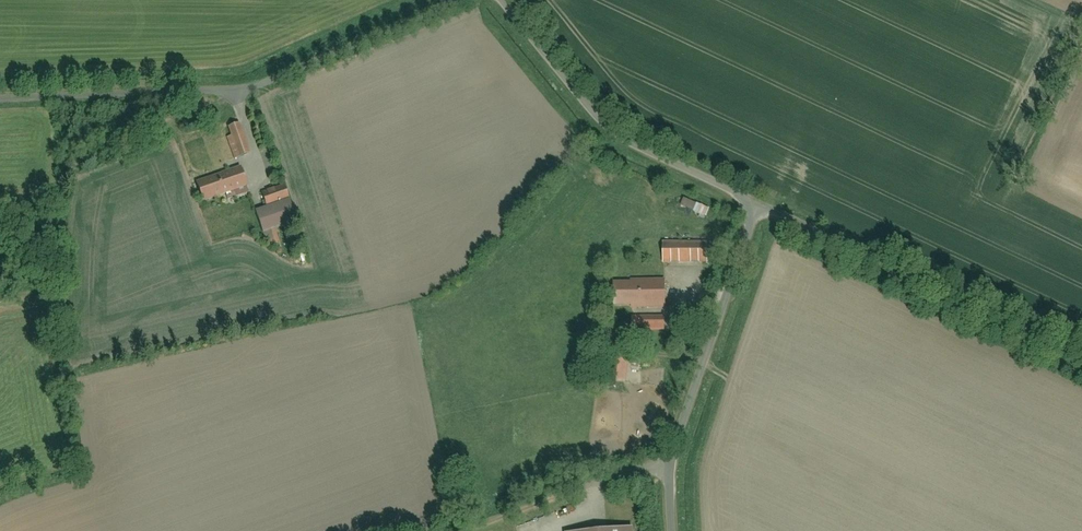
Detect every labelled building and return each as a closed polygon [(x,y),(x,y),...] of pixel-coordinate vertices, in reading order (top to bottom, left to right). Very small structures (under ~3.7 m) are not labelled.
[(228,130),(236,159),(250,155),(242,126),(228,130)] [(199,185),(205,204),(250,190),(245,171),(199,185)] [(264,192),(268,207),(291,201),(287,186),(264,192)] [(259,213),(266,233),(298,222),(292,203),(259,213)] [(667,239),(667,265),(711,265),(711,239),(667,239)] [(616,282),(616,312),(668,313),(668,283),(616,282)] [(634,315),(634,332),(667,332),(667,314),(634,315)] [(609,386),(629,386),(629,358),(608,358),(609,386)]
